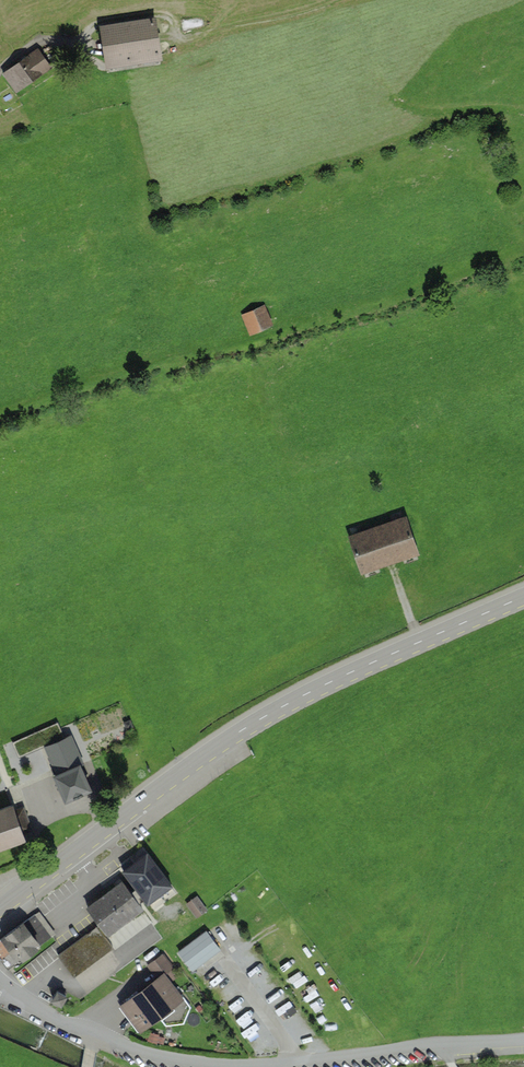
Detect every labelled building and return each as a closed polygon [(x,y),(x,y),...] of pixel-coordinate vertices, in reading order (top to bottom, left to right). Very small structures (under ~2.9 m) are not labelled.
[(152,18),(102,25),(108,61),(158,53),(152,18)] [(43,46),(6,73),(22,95),(59,68),(43,46)] [(273,306),(248,317),(257,337),(282,325),(273,306)] [(414,513),(351,535),(363,571),(389,563),(426,550),(414,513)] [(130,718),(123,721),(126,728),(133,726),(130,718)] [(57,722),(13,742),(19,755),(63,736),(57,722)] [(52,771),(64,798),(91,785),(82,763),(85,762),(72,734),(44,746),(55,770),(52,771)] [(0,804),(0,846),(35,833),(25,804),(16,808),(13,799),(0,804)] [(128,881),(89,907),(109,936),(147,909),(173,888),(148,853),(122,873),(128,881)] [(209,911),(199,898),(188,906),(198,919),(209,911)] [(40,912),(6,937),(25,962),(59,937),(40,912)] [(97,928),(58,956),(75,978),(113,951),(97,928)] [(211,932),(181,953),(197,975),(226,954),(211,932)] [(147,966),(155,976),(164,970),(171,964),(163,954),(147,966)] [(155,976),(120,1003),(140,1030),(184,997),(164,970),(155,976)] [(57,987),(52,997),(64,1003),(69,993),(57,987)] [(150,1031),(147,1040),(158,1043),(160,1034),(150,1031)]
